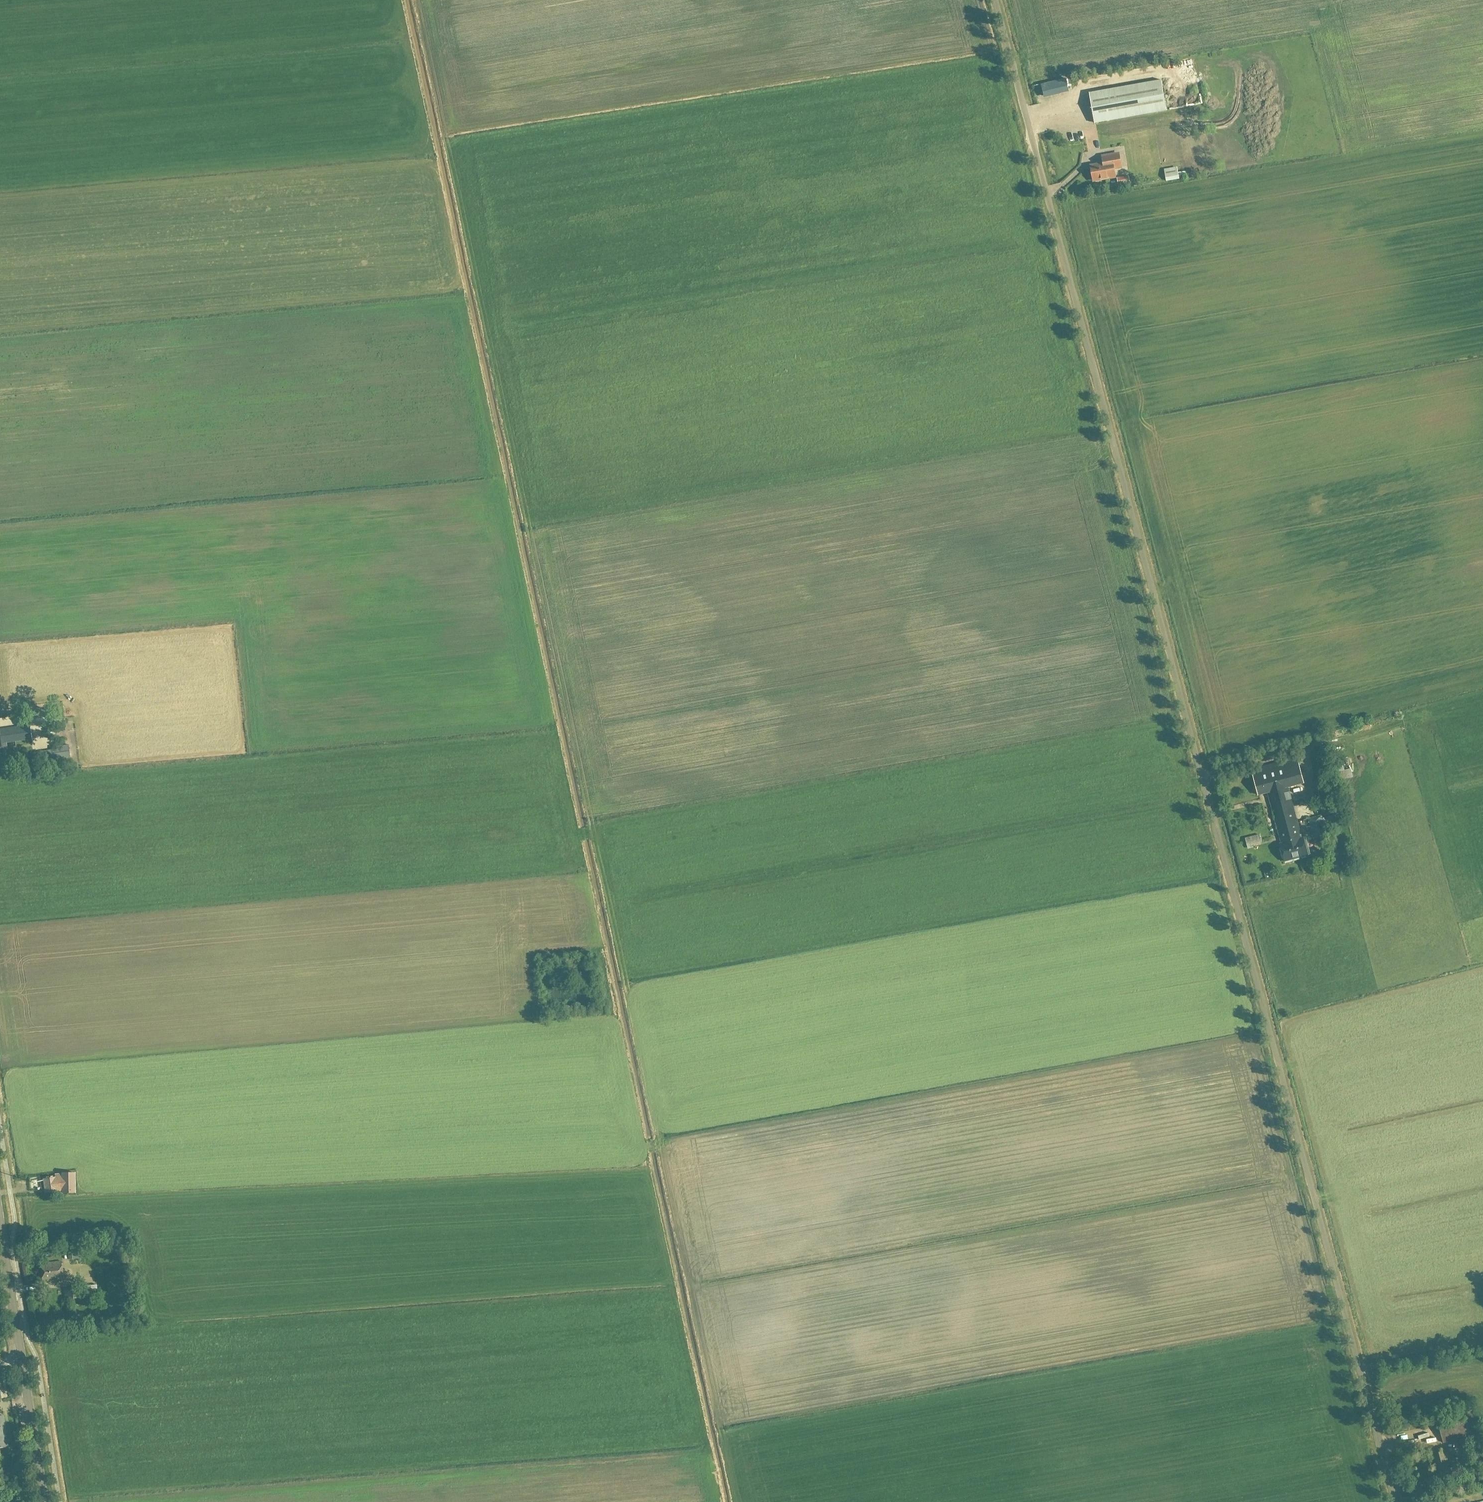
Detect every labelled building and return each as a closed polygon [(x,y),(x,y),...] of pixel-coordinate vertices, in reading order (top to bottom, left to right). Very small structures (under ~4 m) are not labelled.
[(1207,68),(1199,68),(1200,79),(1207,79),(1207,68)] [(1060,80),(1061,91),(1069,89),(1067,79),(1060,80)] [(1089,93),(1095,123),(1167,110),(1161,80),(1089,93)] [(1050,93),(1048,82),(1042,84),(1044,95),(1050,94),(1050,93)] [(1104,163),(1091,166),(1093,181),(1115,177),(1113,168),(1121,167),(1119,153),(1103,156),(1104,163)] [(1177,167),(1164,170),(1166,182),(1179,179),(1177,167)] [(2,746),(1,743),(32,739),(30,725),(0,729),(0,746),(2,746)] [(69,747),(32,752),(34,763),(70,758),(69,747)] [(1279,844),(1284,862),(1307,856),(1302,838),(1301,838),(1288,788),(1303,784),(1296,758),(1251,770),(1258,795),(1267,793),(1281,844),(1279,844)] [(1323,815),(1307,819),(1313,839),(1328,835),(1323,815)] [(54,1177),(43,1178),(45,1192),(62,1190),(62,1193),(73,1193),(74,1173),(62,1173),(62,1174),(54,1175),(54,1177)] [(61,1261),(41,1263),(42,1279),(50,1279),(50,1281),(63,1280),(61,1261)] [(96,1286),(79,1287),(64,1289),(65,1300),(80,1298),(98,1296),(96,1286)] [(1476,1409),(1470,1411),(1437,1419),(1443,1443),(1476,1434),(1473,1424),(1480,1422),(1476,1409)] [(3,1416),(0,1416),(0,1446),(8,1445),(8,1443),(9,1443),(9,1439),(7,1439),(3,1416)] [(1434,1424),(1425,1428),(1431,1440),(1440,1435),(1434,1424)] [(1446,1450),(1432,1454),(1437,1475),(1452,1471),(1446,1450)]
